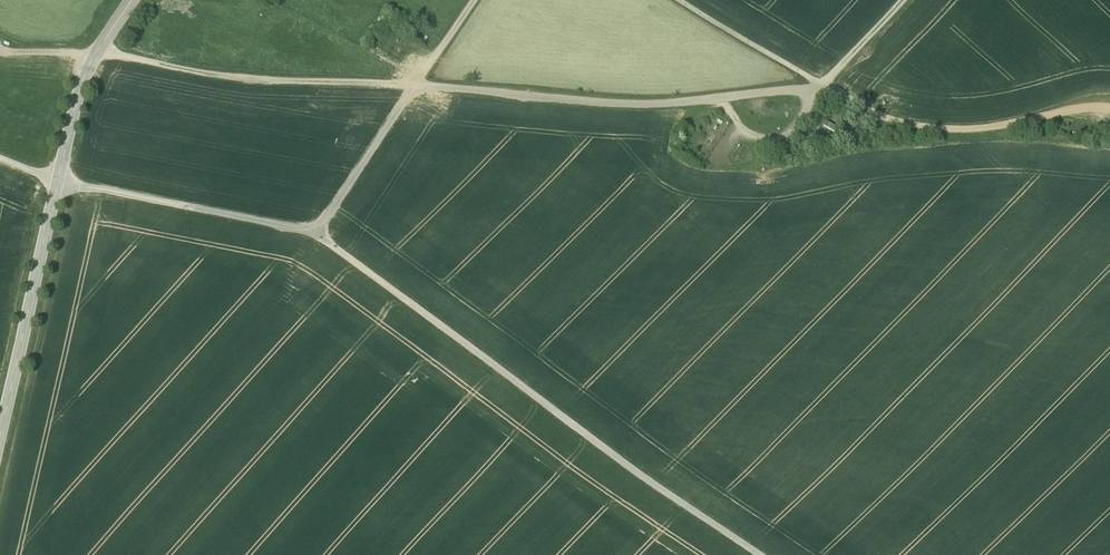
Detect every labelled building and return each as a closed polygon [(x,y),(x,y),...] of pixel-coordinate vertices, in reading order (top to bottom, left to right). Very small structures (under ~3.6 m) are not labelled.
[(812,139),(825,148),(835,132),(822,124),(812,139)] [(716,143),(712,140),(704,153),(709,156),(716,143)] [(822,148),(816,155),(820,159),(826,152),(822,148)] [(691,156),(687,154),(683,163),(686,165),(691,156)] [(705,160),(699,157),(692,169),(697,172),(705,160)]
